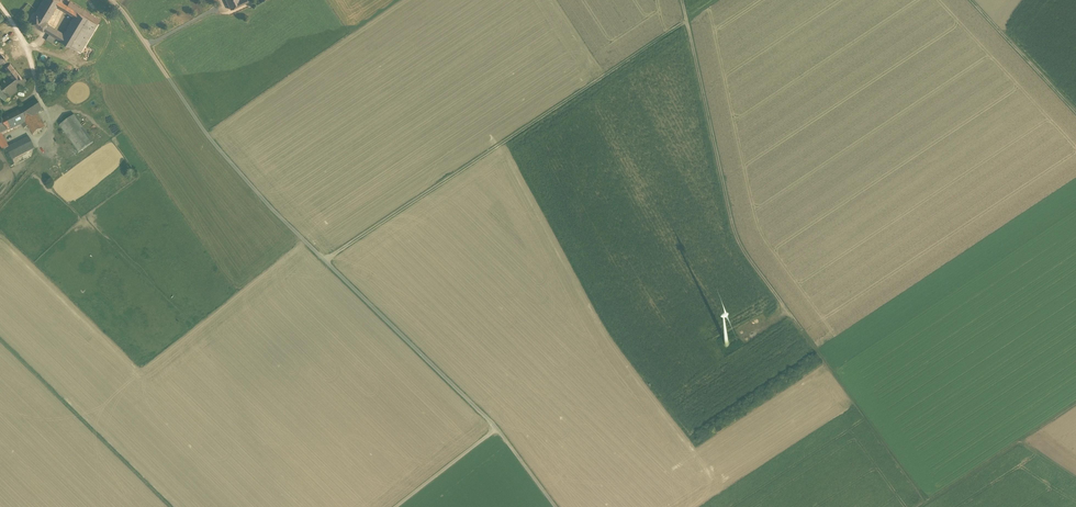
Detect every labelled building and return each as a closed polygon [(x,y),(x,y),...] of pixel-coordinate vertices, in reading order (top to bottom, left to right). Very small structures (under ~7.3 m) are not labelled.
[(60,1),(58,0),(43,0),(35,14),(36,14),(48,21),(57,6),(60,1)] [(227,0),(231,9),(249,0),(228,0),(227,0)] [(57,6),(74,17),(77,11),(67,5),(60,1),(57,6)] [(77,11),(98,23),(101,19),(70,1),(67,5),(77,11)] [(98,23),(77,11),(74,17),(63,34),(60,39),(81,52),(98,23)] [(48,21),(36,14),(31,22),(43,29),(46,23),(48,21)] [(63,34),(49,25),(46,31),(50,33),(56,37),(60,39),(63,34)] [(52,43),(56,37),(50,33),(46,39),(52,43)] [(9,99),(27,85),(10,64),(5,68),(12,78),(2,86),(0,85),(0,89),(9,99)] [(5,104),(10,100),(9,99),(0,89),(0,98),(5,104)] [(36,101),(20,111),(25,120),(32,117),(33,117),(36,115),(43,110),(36,101)] [(20,111),(1,120),(7,132),(22,125),(26,123),(25,120),(20,111)] [(33,117),(41,130),(45,128),(36,115),(33,117)] [(92,143),(73,116),(59,126),(79,153),(92,143)] [(41,130),(33,117),(32,117),(25,120),(26,123),(22,125),(24,129),(28,127),(33,135),(41,130)] [(0,135),(0,136),(0,148),(2,151),(8,148),(0,135)] [(29,137),(8,148),(13,160),(34,149),(29,137)] [(13,160),(8,148),(2,151),(11,167),(15,164),(13,160)]
